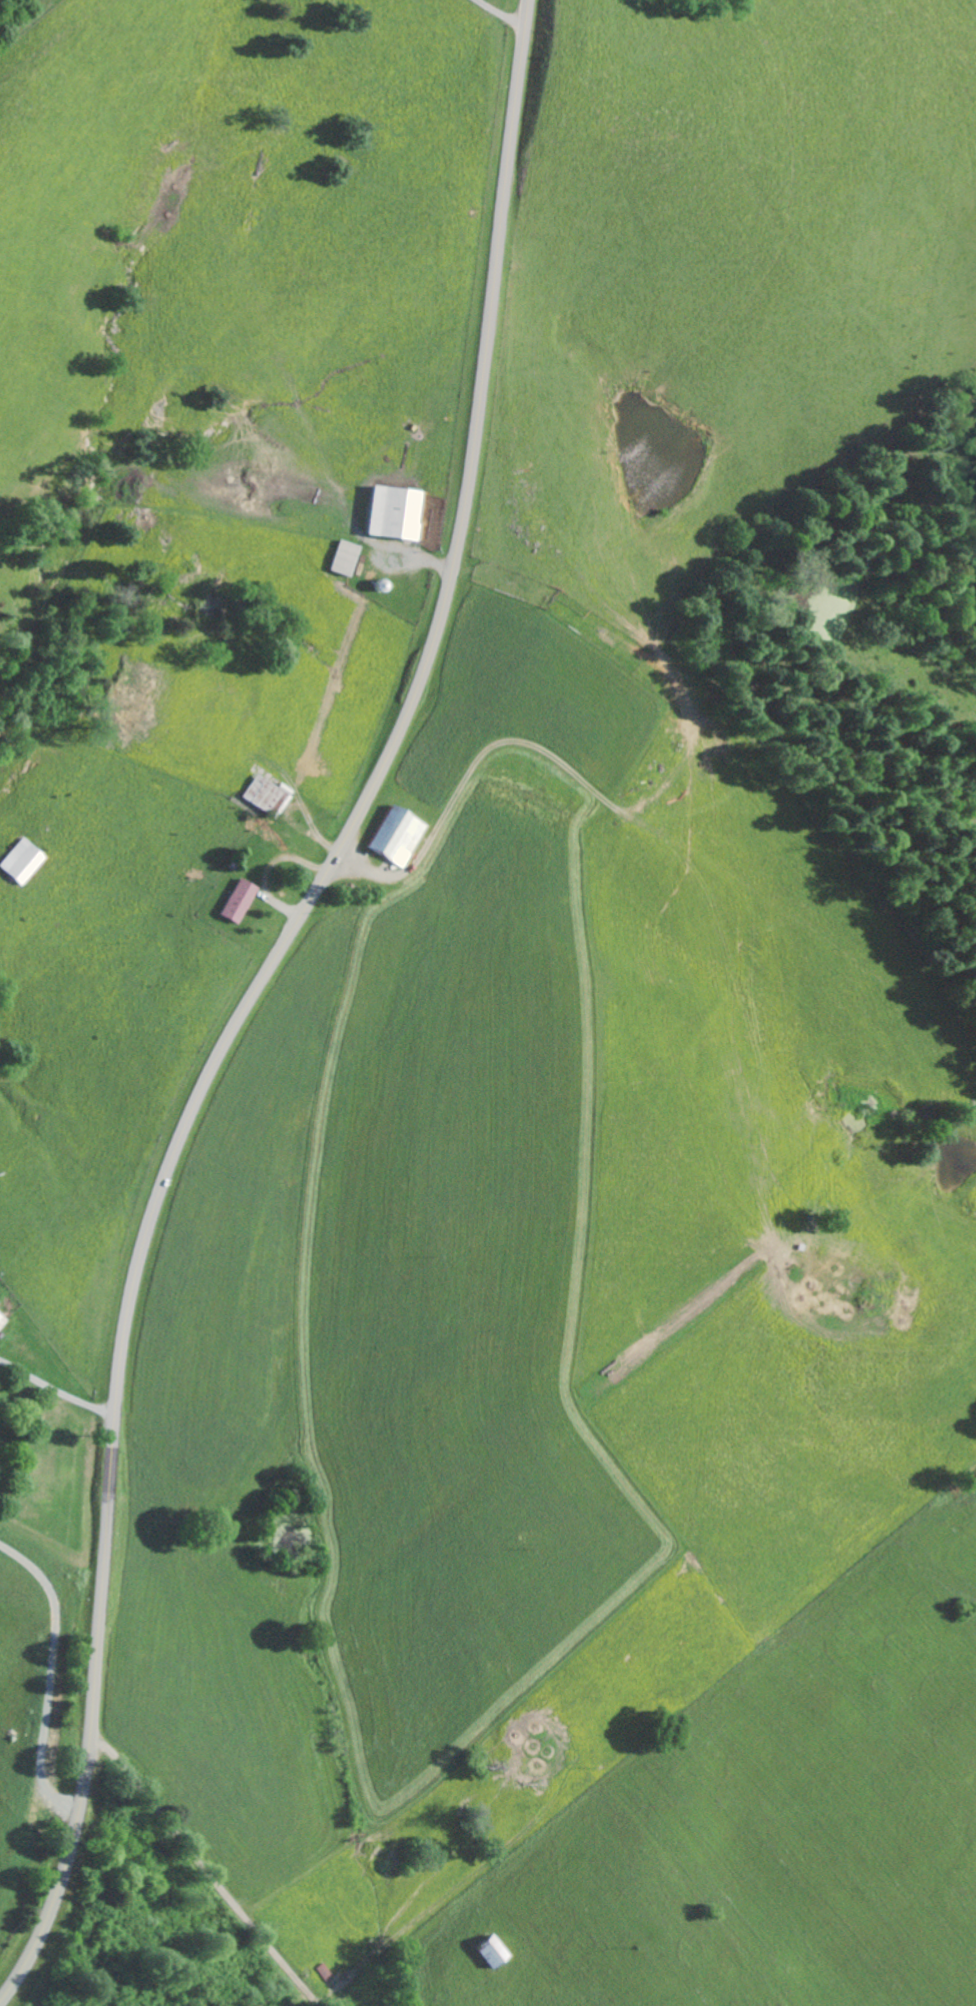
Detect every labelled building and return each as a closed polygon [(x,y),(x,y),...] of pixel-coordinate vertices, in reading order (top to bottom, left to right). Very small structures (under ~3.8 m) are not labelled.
[(422,540),(428,491),(381,485),(374,534),(422,540)] [(366,546),(345,539),(335,570),(356,577),(366,546)] [(295,791),(282,783),(279,787),(257,773),(243,796),(277,818),(295,791)] [(372,848),(407,867),(431,823),(395,804),(372,848)] [(50,855),(25,836),(2,866),(27,885),(50,855)] [(239,924),(258,887),(241,877),(222,914),(239,924)] [(0,1309),(0,1331),(11,1316),(0,1309)] [(502,1955),(487,1933),(468,1946),(483,1968),(502,1955)]
